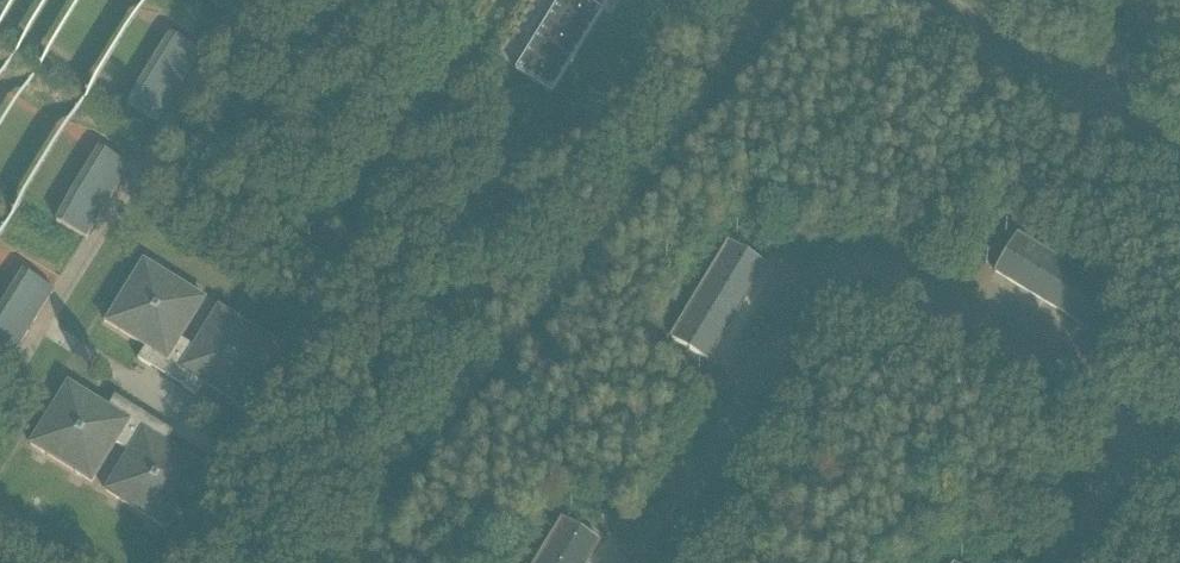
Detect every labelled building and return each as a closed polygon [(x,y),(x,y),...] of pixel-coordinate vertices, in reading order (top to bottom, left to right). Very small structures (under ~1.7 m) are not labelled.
[(227,12),(232,4),(226,0),(207,0),(227,12)] [(519,73),(517,71),(516,72),(553,95),(611,0),(564,0),(519,73)] [(133,96),(128,105),(158,123),(163,115),(133,96)] [(62,211),(57,220),(87,238),(92,230),(62,211)] [(995,273),(1091,331),(1113,294),(1017,236),(995,273)] [(672,341),(688,350),(708,362),(708,363),(766,266),(729,244),(672,341)] [(146,348),(138,360),(196,396),(203,384),(243,408),(280,347),(219,309),(195,348),(181,340),(205,301),(144,263),(106,324),(146,348)] [(11,361),(16,353),(0,343),(0,355),(11,361)] [(130,453),(106,492),(167,530),(205,469),(165,445),(173,433),(115,397),(108,409),(69,385),(30,446),(92,484),(116,444),(130,453)] [(599,542),(563,520),(537,562),(587,562),(599,542)]
